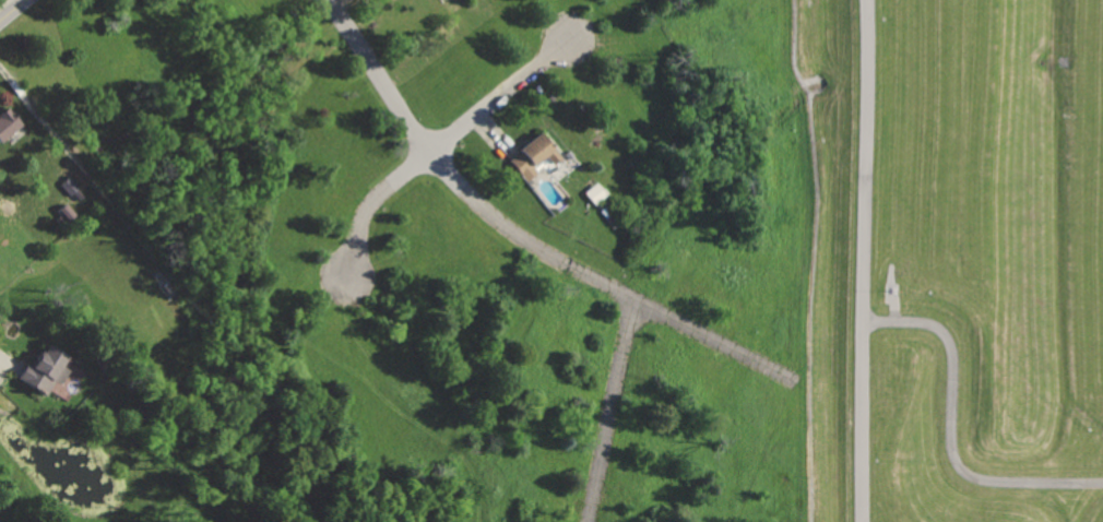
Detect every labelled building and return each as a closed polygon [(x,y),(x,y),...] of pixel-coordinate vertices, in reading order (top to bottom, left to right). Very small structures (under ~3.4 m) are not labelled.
[(0,106),(0,143),(1,145),(25,126),(5,102),(0,106)] [(505,161),(519,181),(548,159),(554,167),(565,158),(545,131),(505,161)] [(51,342),(39,364),(33,359),(27,369),(21,381),(50,399),(74,356),(51,342)]
